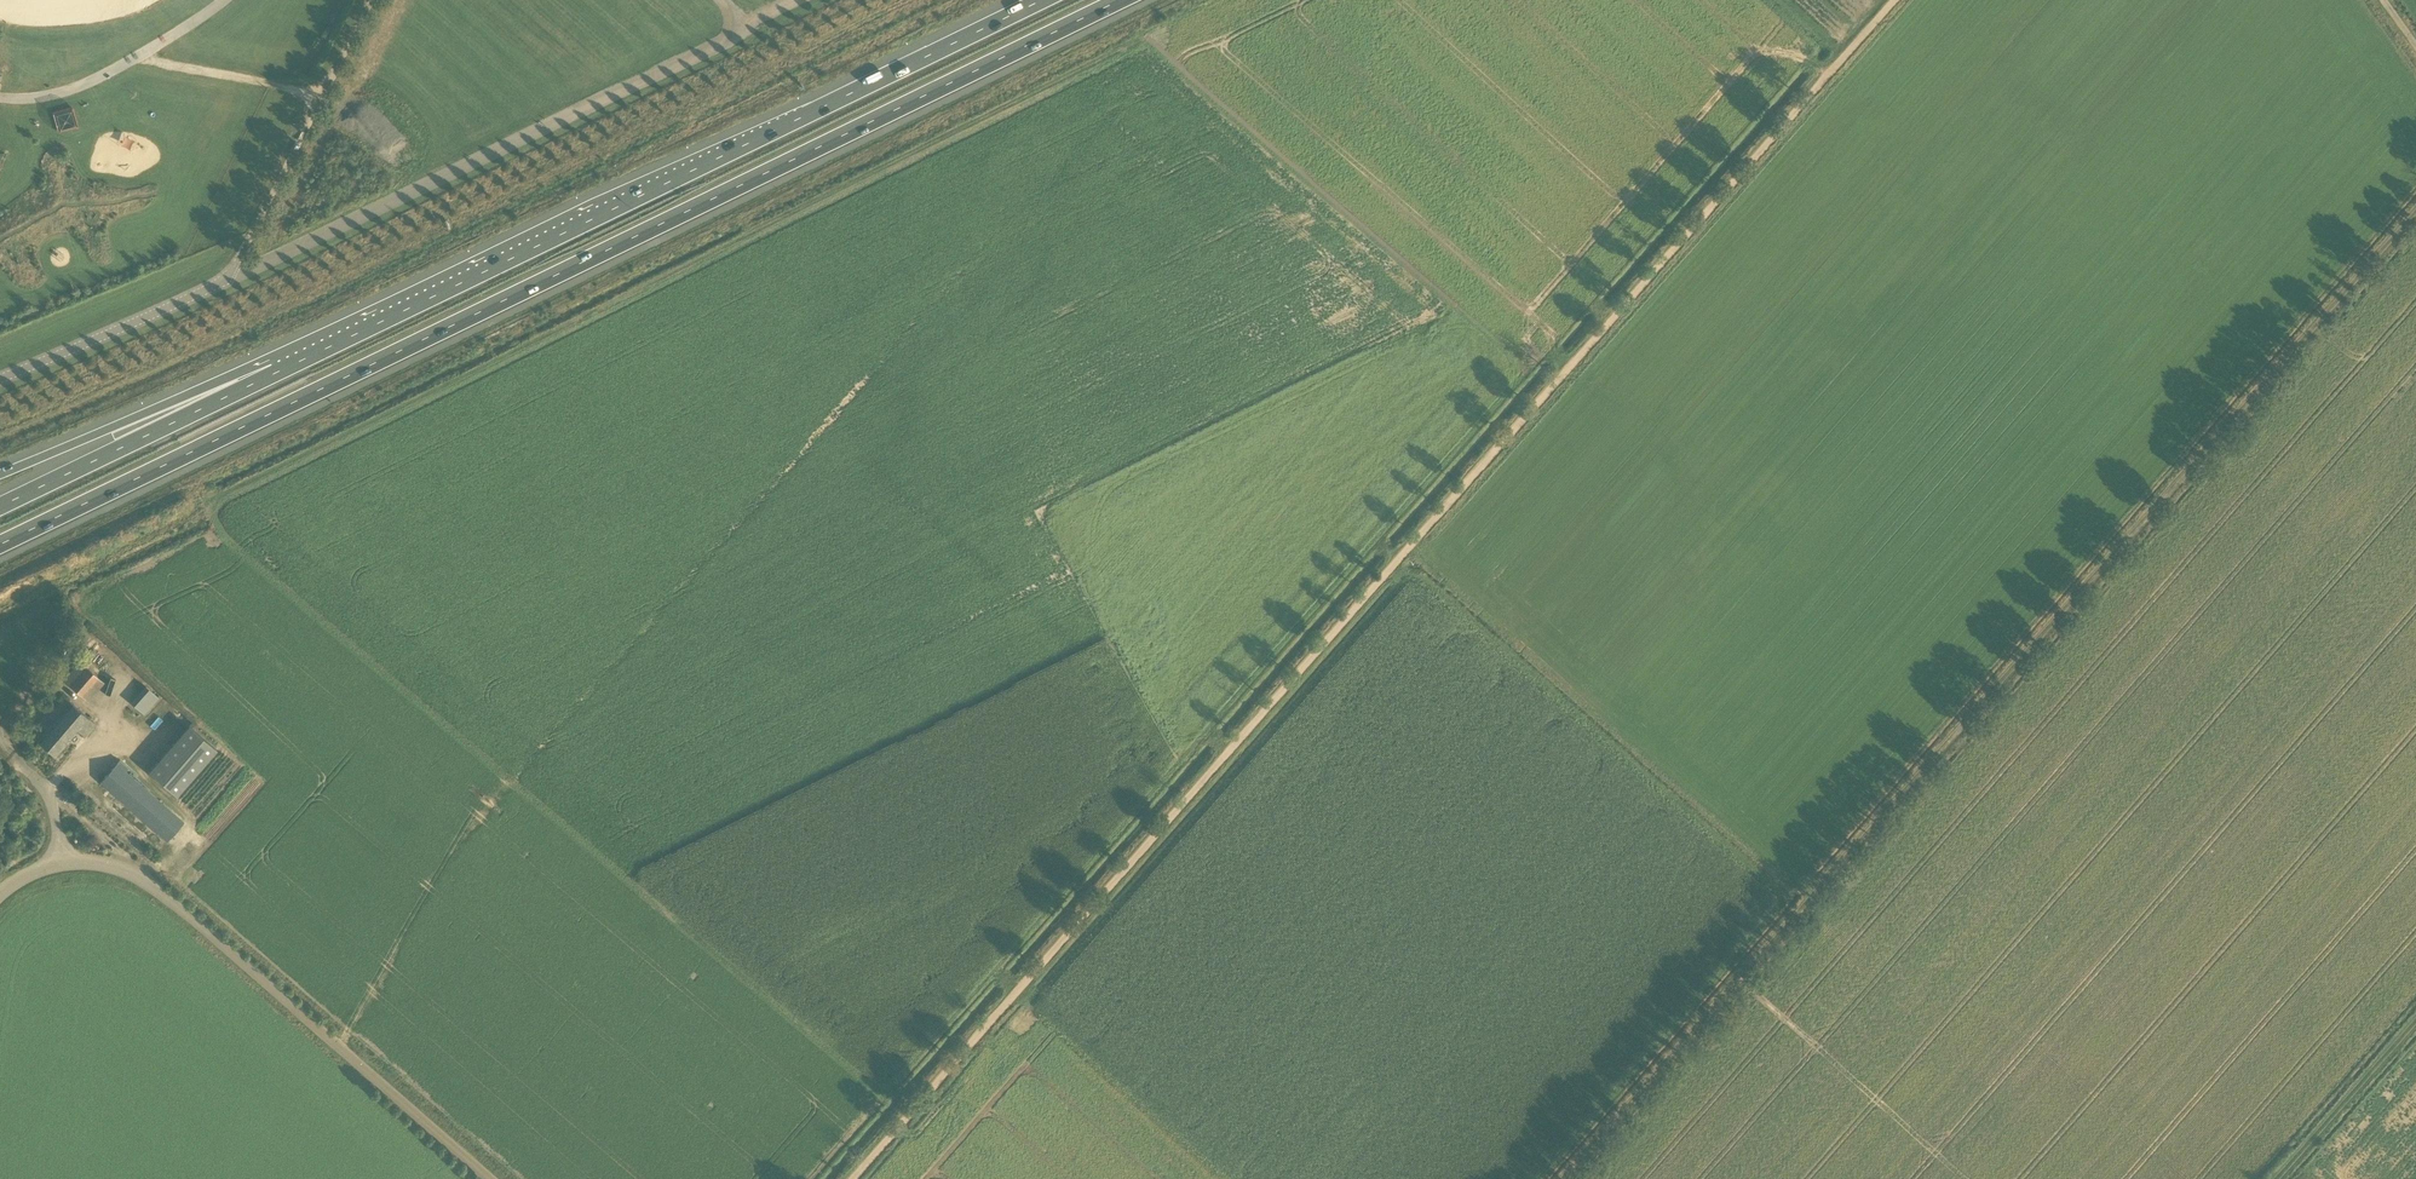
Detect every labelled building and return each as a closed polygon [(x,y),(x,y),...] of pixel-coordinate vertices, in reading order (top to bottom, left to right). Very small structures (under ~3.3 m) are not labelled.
[(124,135),(121,144),(131,148),(135,139),(124,135)] [(79,661),(63,679),(88,702),(104,683),(79,661)] [(145,686),(130,702),(144,715),(159,699),(145,686)] [(55,756),(77,730),(84,736),(95,723),(65,697),(48,716),(55,722),(38,741),(55,756)] [(177,795),(218,749),(189,724),(149,770),(177,795)] [(100,783),(167,841),(184,822),(126,771),(129,768),(120,760),(100,783)]
